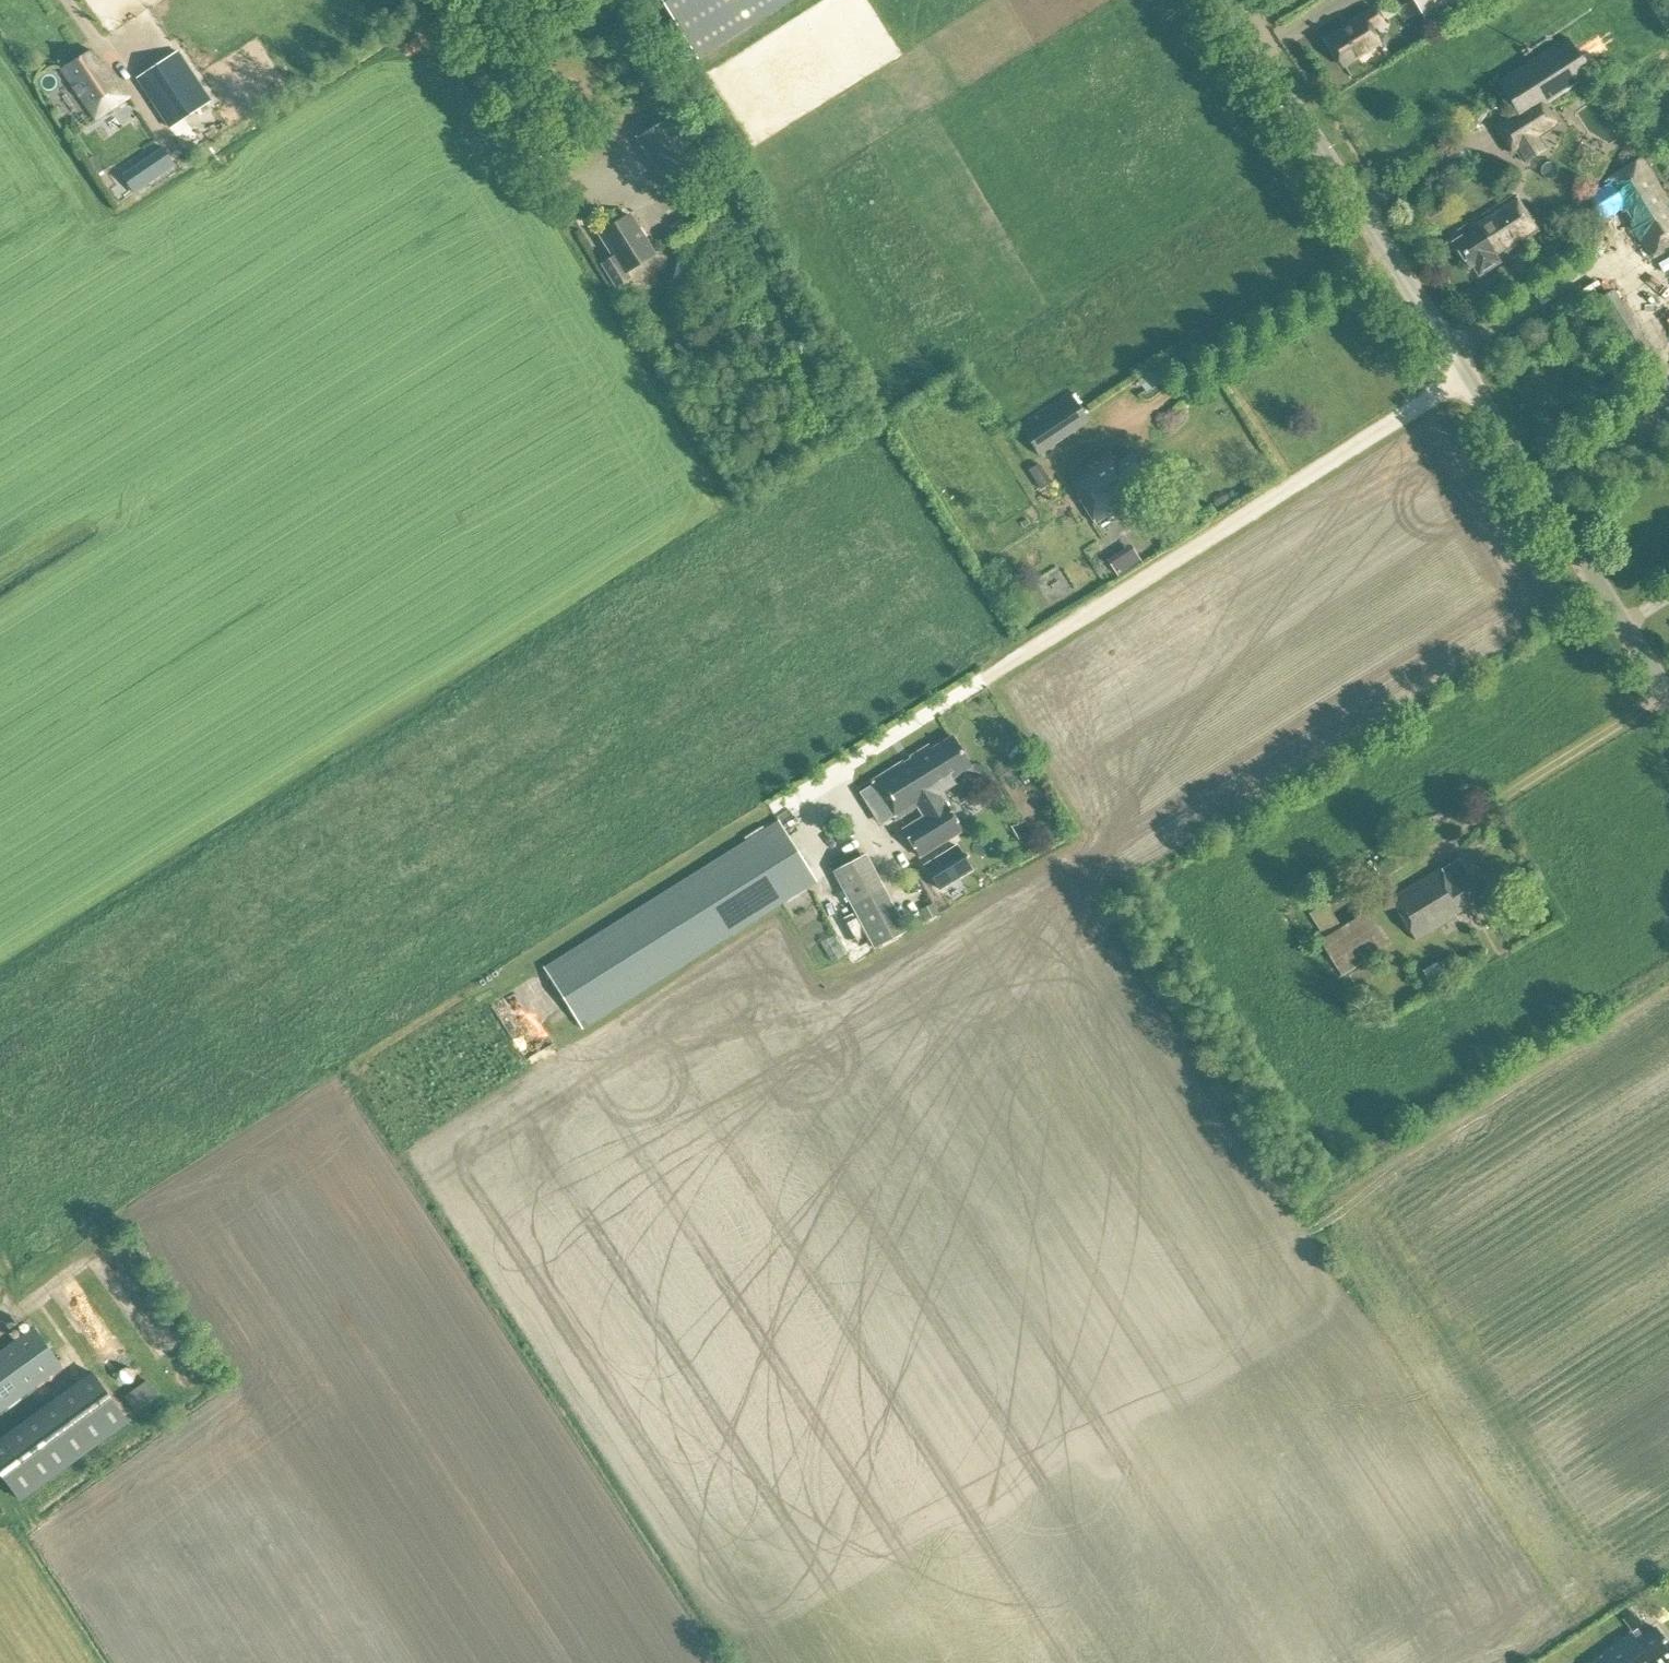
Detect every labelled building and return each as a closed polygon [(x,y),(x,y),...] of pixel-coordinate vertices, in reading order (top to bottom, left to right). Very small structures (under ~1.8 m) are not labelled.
[(792,0),(660,0),(697,59),(792,0)] [(1419,10),(1428,24),(1466,0),(1412,0),(1419,10)] [(1349,25),(1326,39),(1342,66),(1379,43),(1370,29),(1383,21),(1374,7),(1348,24),(1349,25)] [(1557,126),(1544,106),(1589,78),(1565,40),(1498,82),(1516,110),(1490,126),(1509,156),(1516,151),(1523,163),(1546,149),(1539,138),(1557,126)] [(167,124),(207,96),(177,49),(135,78),(167,124)] [(96,120),(130,97),(115,75),(109,78),(91,51),(62,70),(96,120)] [(707,166),(676,114),(636,138),(668,191),(671,189),(679,202),(693,194),(684,180),(707,166)] [(163,148),(149,158),(158,173),(161,176),(175,167),(163,148)] [(1604,186),(1586,196),(1600,219),(1618,208),(1622,213),(1627,210),(1635,222),(1631,224),(1650,255),(1668,243),(1668,203),(1641,157),(1601,181),(1604,186)] [(1515,195),(1459,231),(1462,236),(1453,242),(1469,267),(1473,265),(1479,275),(1499,262),(1494,254),(1503,248),(1505,251),(1537,230),(1515,195)] [(655,255),(630,213),(597,233),(611,256),(600,263),(615,288),(630,278),(626,272),(655,255)] [(1503,267),(1493,273),(1502,286),(1511,280),(1503,267)] [(1171,354),(1142,372),(1154,389),(1182,371),(1171,354)] [(1039,455),(1090,421),(1070,390),(1019,425),(1039,455)] [(1129,492),(1150,479),(1132,452),(1117,461),(1111,451),(1071,477),(1080,492),(1079,493),(1096,523),(1133,499),(1129,492)] [(1140,524),(1150,517),(1143,506),(1133,512),(1140,524)] [(1123,572),(1148,560),(1142,547),(1117,559),(1123,572)] [(955,784),(952,779),(971,767),(952,736),(931,750),(928,745),(874,779),(896,819),(917,807),(924,818),(903,830),(919,857),(926,853),(962,831),(939,794),(955,784)] [(1016,770),(1023,782),(1037,774),(1030,762),(1016,770)] [(582,1029),(818,882),(778,819),(544,966),(582,1029)] [(958,848),(926,868),(940,890),(972,870),(958,848)] [(1382,863),(1386,873),(1408,862),(1404,853),(1382,863)] [(906,931),(865,854),(833,870),(874,948),(906,931)] [(1460,858),(1442,869),(1442,868),(1391,899),(1416,939),(1457,914),(1456,912),(1483,896),(1460,858)] [(1390,945),(1367,909),(1340,926),(1325,902),(1310,911),(1325,935),(1318,939),(1336,968),(1332,971),(1337,979),(1390,945)] [(1369,961),(1362,966),(1346,976),(1355,989),(1370,978),(1377,973),(1369,961)] [(63,1367),(34,1328),(0,1352),(0,1413),(63,1367)] [(0,1438),(0,1471),(21,1500),(128,1422),(92,1372),(0,1438)] [(156,1375),(132,1393),(144,1410),(168,1392),(156,1375)] [(1632,1631),(1642,1623),(1635,1612),(1623,1620),(1632,1631)] [(1655,1628),(1637,1642),(1631,1633),(1591,1662),(1664,1662),(1668,1660),(1668,1647),(1655,1628)]
